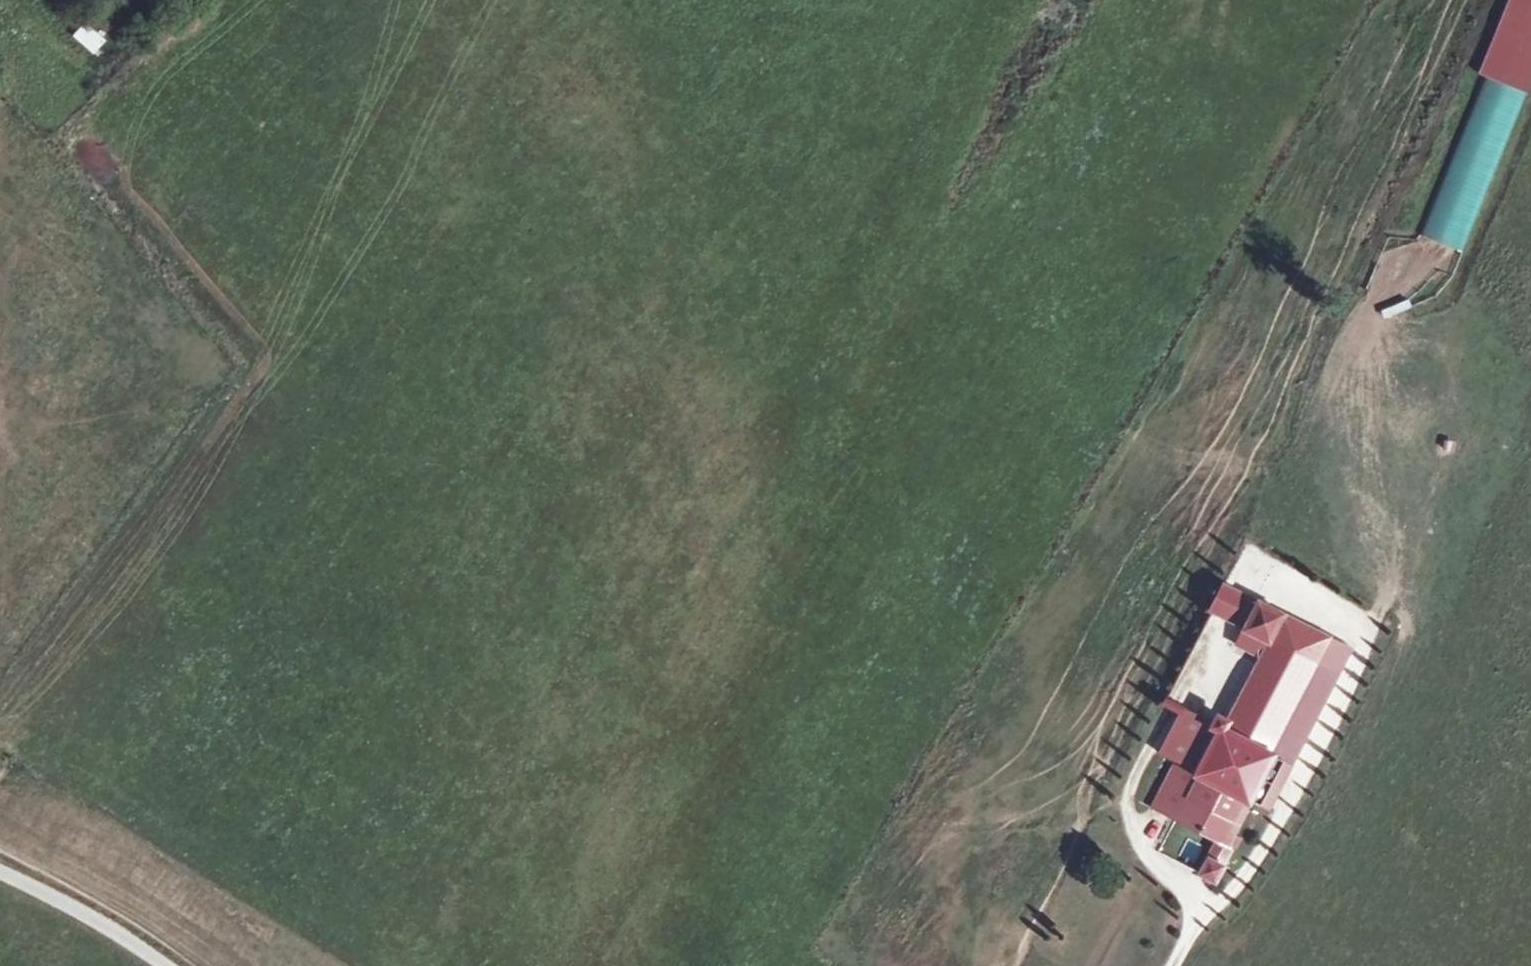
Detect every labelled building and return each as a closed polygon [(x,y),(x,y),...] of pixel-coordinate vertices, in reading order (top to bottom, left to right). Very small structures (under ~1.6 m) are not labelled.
[(1423,236),(1468,253),(1530,78),(1530,0),(1508,0),(1423,236)] [(85,21),(73,35),(94,54),(107,40),(85,21)] [(1255,597),(1239,625),(1333,676),(1346,648),(1255,597)] [(1253,651),(1213,724),(1260,749),(1212,837),(1220,841),(1242,801),(1257,810),(1333,676),(1239,625),(1232,639),(1253,651)] [(1213,724),(1166,811),(1208,835),(1190,867),(1206,876),(1224,844),(1220,841),(1212,837),(1260,749),(1213,724)] [(1314,724),(1304,749),(1320,755),(1330,730),(1314,724)] [(1169,831),(1164,852),(1176,855),(1182,834),(1169,831)]
